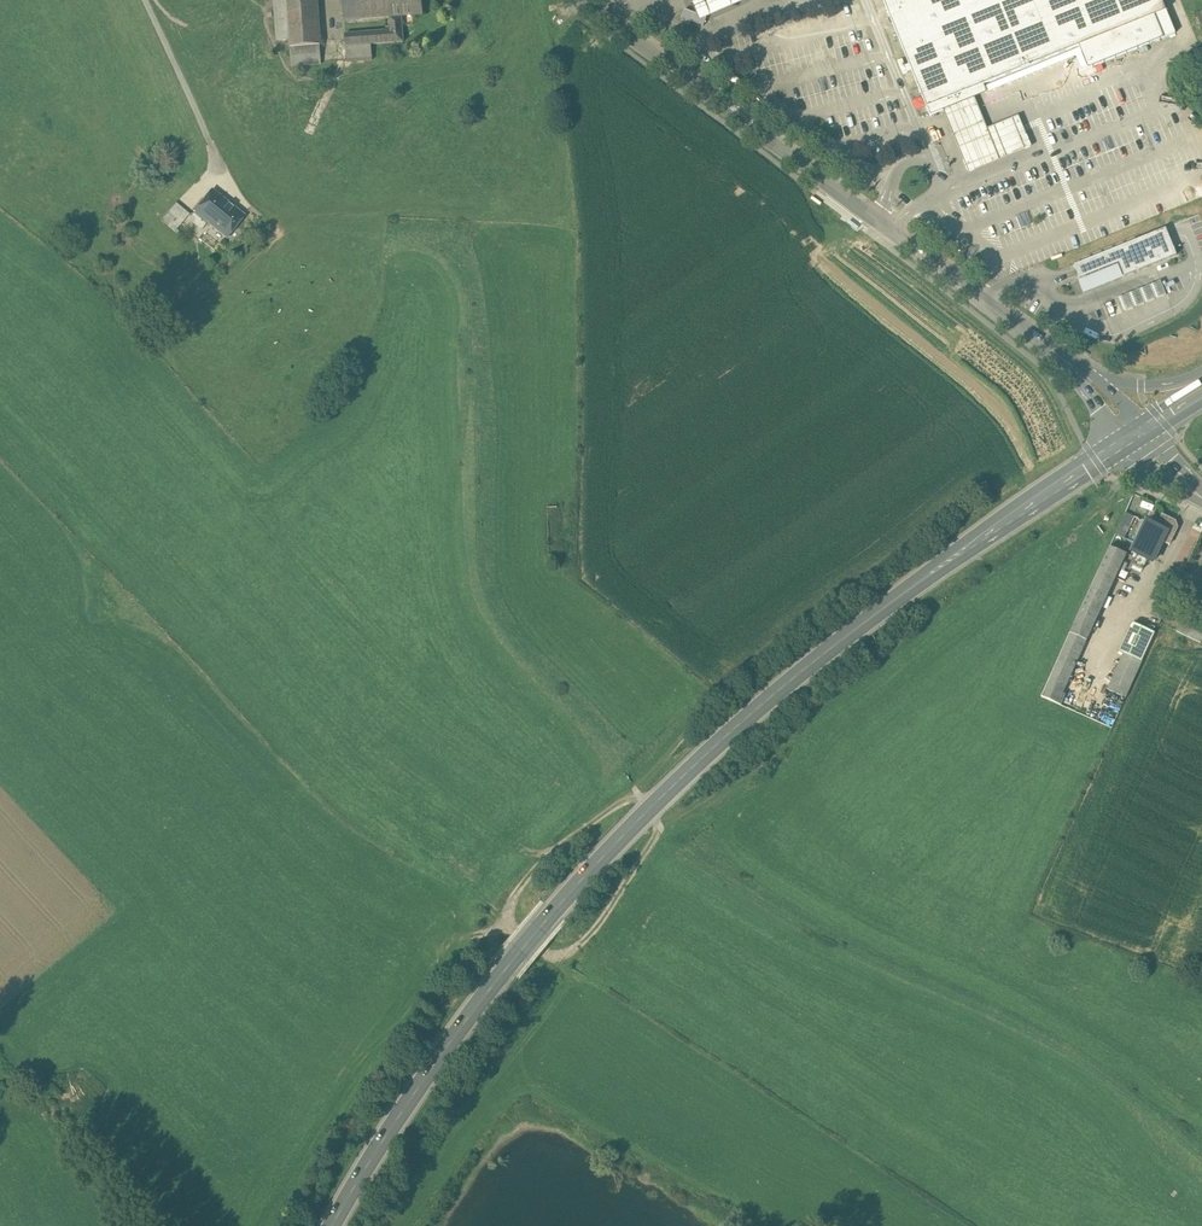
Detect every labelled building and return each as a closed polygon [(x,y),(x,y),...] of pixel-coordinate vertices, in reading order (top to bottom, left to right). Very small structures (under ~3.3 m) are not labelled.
[(277,40),(290,39),(287,0),(274,0),(277,40)] [(290,39),(290,47),(320,45),(317,0),(287,0),(290,39)] [(344,20),(390,17),(388,0),(343,0),(344,20)] [(390,17),(391,30),(392,43),(404,42),(401,16),(423,14),(422,0),(388,0),(390,17)] [(698,15),(703,17),(705,18),(743,2),(742,0),(691,0),(698,15)] [(931,114),(945,108),(972,169),(1034,145),(1020,114),(991,125),(977,90),(1067,52),(1081,46),(1090,66),(1177,31),(1165,0),(884,0),(931,114)] [(703,17),(698,15),(693,13),(691,20),(696,22),(703,24),(705,18),(703,17)] [(391,30),(345,34),(346,46),(371,44),(392,43),(391,30)] [(371,44),(346,46),(347,61),(372,60),(371,44)] [(320,45),(290,47),(292,67),(321,64),(320,45)] [(213,191),(195,212),(208,222),(227,238),(244,216),(213,191)] [(190,215),(175,203),(161,220),(176,232),(182,224),(190,215)] [(208,222),(195,212),(189,220),(201,230),(208,222)] [(1166,228),(1114,249),(1074,265),(1079,278),(1119,262),(1124,276),(1154,264),(1177,255),(1166,228)] [(1119,262),(1079,278),(1085,292),(1124,276),(1119,262)] [(1151,283),(1160,280),(1155,268),(1146,271),(1151,283)] [(1167,279),(1117,297),(1122,311),(1172,293),(1167,279)] [(1134,517),(1125,512),(1115,534),(1124,539),(1134,517)] [(1175,521),(1162,515),(1157,526),(1157,527),(1167,531),(1162,541),(1169,544),(1177,528),(1175,521)] [(1157,526),(1147,522),(1147,523),(1142,520),(1136,533),(1140,535),(1132,552),(1139,556),(1137,559),(1150,565),(1162,541),(1167,531),(1157,527),(1157,526)] [(1110,547),(1052,672),(1069,680),(1120,568),(1123,570),(1126,564),(1122,563),(1126,554),(1110,547)] [(1192,620),(1183,616),(1177,631),(1200,643),(1201,639),(1201,625),(1192,620)] [(1123,653),(1143,661),(1155,633),(1137,624),(1133,625),(1121,652),(1123,653)] [(1143,661),(1123,653),(1107,689),(1126,698),(1143,661)] [(1069,680),(1052,672),(1042,697),(1058,704),(1069,680)] [(1112,727),(1117,716),(1089,704),(1084,714),(1112,727)]
